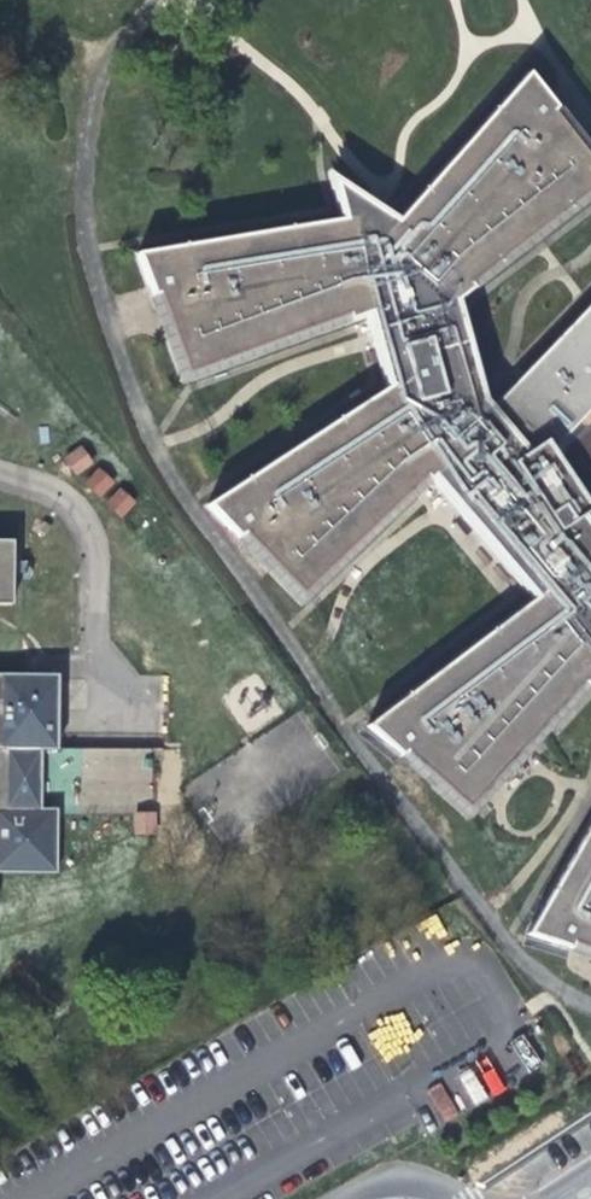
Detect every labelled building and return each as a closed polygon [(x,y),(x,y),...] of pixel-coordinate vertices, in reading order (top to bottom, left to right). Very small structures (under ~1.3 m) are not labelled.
[(580,515),(588,510),(547,452),(590,407),(590,301),(489,408),(483,402),(455,300),(471,288),(467,284),(590,186),(590,166),(549,113),(554,110),(524,73),(392,223),(335,186),(343,218),(145,252),(138,254),(152,294),(158,292),(186,372),(346,312),(347,316),(366,311),(385,388),(206,505),(237,537),(241,533),(300,595),(422,477),(426,481),(429,478),(532,599),(520,608),(365,724),(399,754),(402,751),(466,808),(580,681),(584,685),(590,677),(590,528),(580,515)] [(590,528),(590,407),(547,452),(588,510),(580,515),(590,528)] [(63,455),(74,475),(93,464),(82,445),(63,455)] [(102,497),(114,480),(97,467),(84,484),(102,497)] [(118,487),(105,502),(121,517),(135,501),(118,487)] [(11,608),(13,545),(0,545),(0,608),(11,608)] [(33,754),(53,754),(56,682),(0,680),(0,752),(33,754)] [(50,878),(52,814),(30,813),(33,754),(0,752),(0,876),(50,878)] [(133,811),(134,832),(155,831),(154,810),(133,811)] [(526,934),(568,949),(570,943),(590,950),(590,822),(526,934)]
